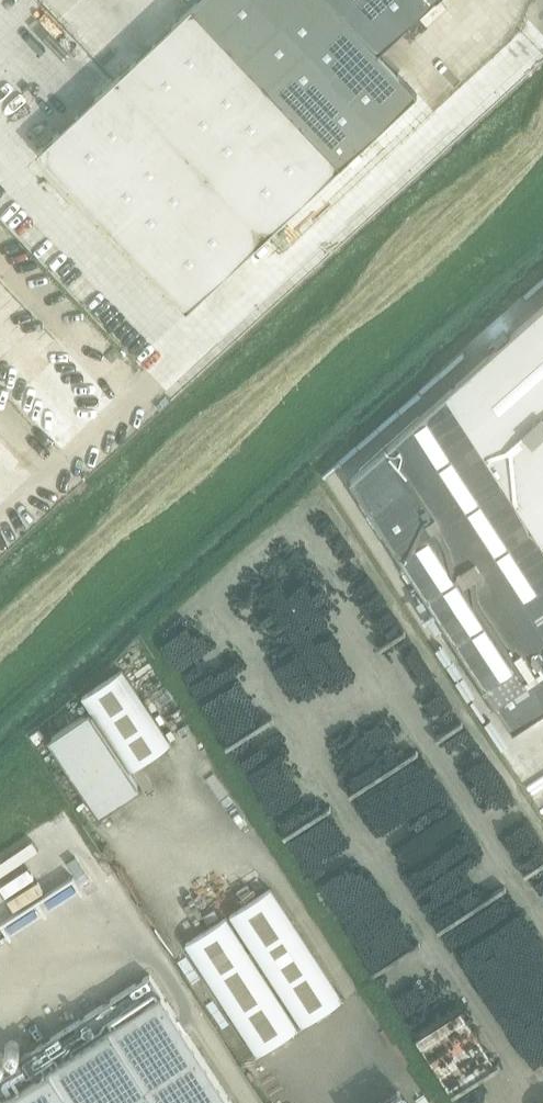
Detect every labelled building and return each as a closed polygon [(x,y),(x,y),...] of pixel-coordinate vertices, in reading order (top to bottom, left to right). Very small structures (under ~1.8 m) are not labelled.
[(38,151),(187,310),(321,184),(341,166),(417,94),(378,52),(434,0),(199,0),(191,7),(172,26),(38,151)] [(179,16),(196,0),(164,0),(179,16)] [(404,117),(360,157),(377,176),(422,135),(404,117)] [(350,479),(513,729),(542,710),(542,306),(447,392),(350,479)] [(91,711),(130,771),(171,745),(122,670),(81,697),(91,711)] [(91,711),(48,739),(99,816),(142,788),(130,771),(91,711)] [(528,763),(534,775),(542,770),(542,754),(528,763)] [(301,1026),(342,999),(270,888),(229,914),(301,1026)] [(255,1055),(296,1028),(226,917),(184,943),(255,1055)] [(0,1070),(0,1102),(233,1102),(150,974),(0,1070)]
